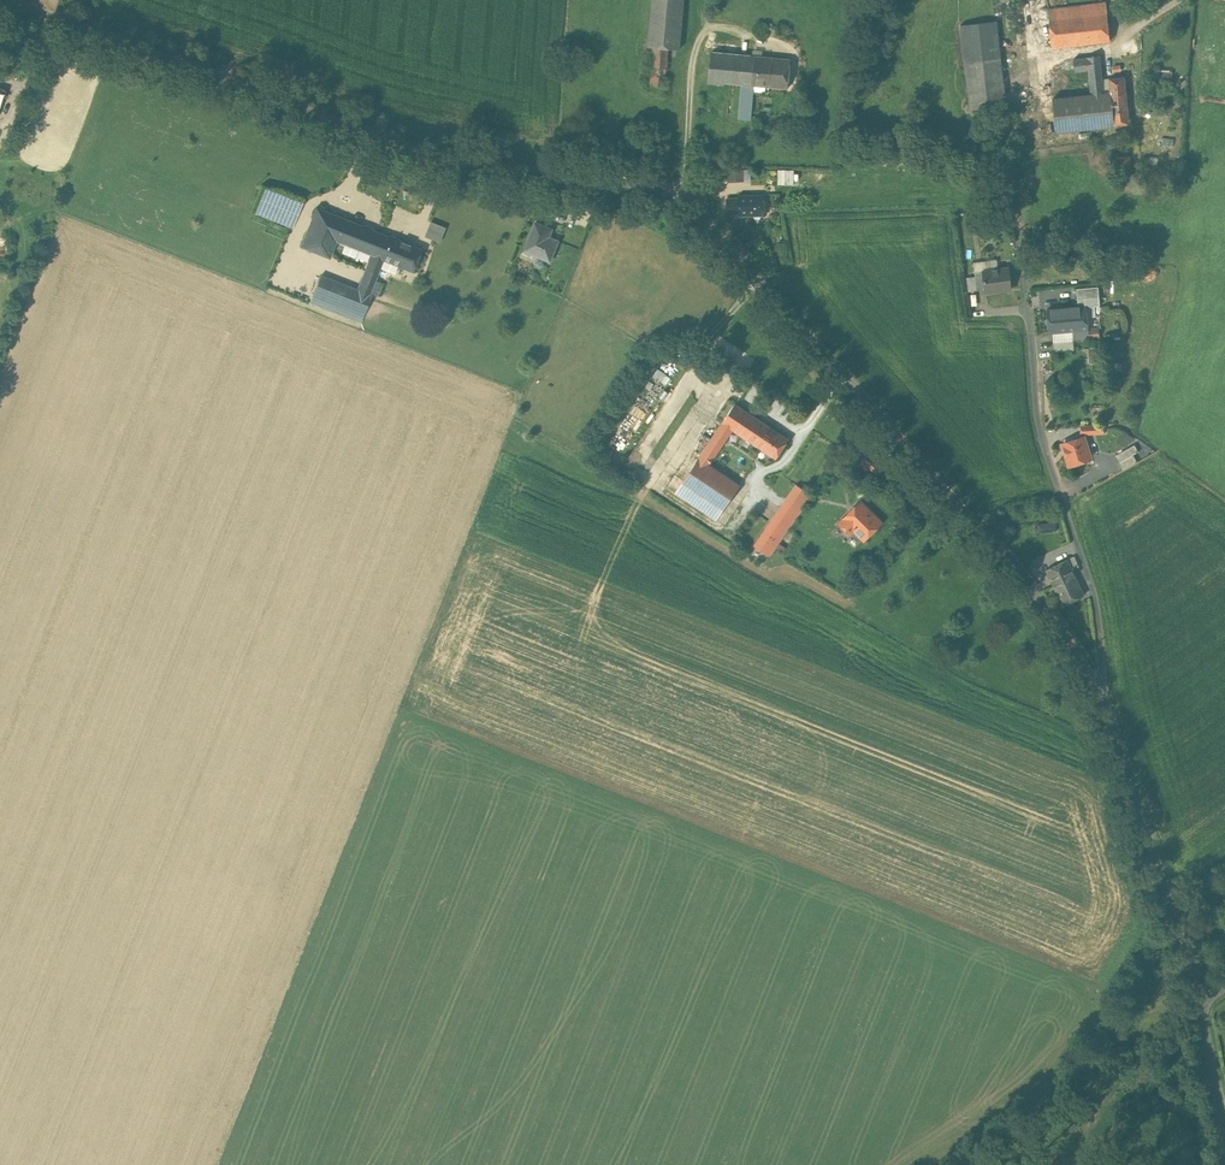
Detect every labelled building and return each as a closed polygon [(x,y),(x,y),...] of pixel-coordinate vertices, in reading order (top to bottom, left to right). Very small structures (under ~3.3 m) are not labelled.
[(646,85),(665,87),(669,48),(680,49),(685,0),(653,0),(646,85)] [(1106,3),(1077,6),(1078,16),(1107,12),(1106,3)] [(1078,16),(1050,19),(1053,48),(1111,41),(1107,12),(1078,16)] [(996,21),(960,25),(971,109),(1006,104),(996,21)] [(754,56),(711,52),(708,84),(725,85),(725,83),(743,84),(751,85),(754,56)] [(1091,93),(1052,98),(1057,132),(1107,126),(1103,92),(1098,55),(1087,56),(1087,58),(1074,59),(1075,71),(1088,69),(1091,93)] [(791,60),(754,56),(751,85),(754,85),(788,89),(791,60)] [(1123,77),(1109,79),(1111,91),(1103,92),(1107,126),(1129,123),(1123,77)] [(743,84),(739,118),(751,119),(754,85),(751,85),(743,84)] [(665,87),(646,85),(645,95),(665,97),(665,87)] [(1132,179),(1130,156),(1118,157),(1121,181),(1132,179)] [(783,185),(800,186),(800,172),(795,172),(795,169),(778,168),(778,183),(783,184),(783,185)] [(751,170),(728,169),(727,180),(750,181),(751,170)] [(765,195),(740,195),(740,199),(727,199),(727,214),(741,214),(741,216),(765,216),(765,195)] [(344,219),(318,209),(311,228),(336,238),(344,219)] [(378,223),(363,217),(360,225),(380,233),(382,227),(377,225),(378,223)] [(360,225),(344,219),(336,238),(337,238),(374,253),(384,257),(392,238),(380,233),(360,225)] [(425,236),(441,242),(447,226),(431,220),(425,236)] [(546,225),(537,222),(526,249),(550,259),(558,239),(543,233),(546,225)] [(336,238),(311,228),(304,245),(330,256),(337,238),(336,238)] [(374,253),(337,238),(330,256),(367,270),(374,253)] [(421,249),(392,238),(384,257),(385,257),(414,268),(421,249)] [(367,270),(359,290),(370,294),(371,291),(376,278),(385,257),(384,257),(374,253),(367,270)] [(1010,268),(984,271),(986,290),(986,293),(997,292),(996,288),(1012,286),(1010,268)] [(978,291),(986,290),(984,271),(976,272),(978,291)] [(978,291),(976,272),(967,274),(970,292),(978,291)] [(359,290),(322,275),(314,295),(352,310),(359,290)] [(384,281),(376,278),(371,291),(379,294),(384,281)] [(370,294),(359,290),(352,310),(365,315),(372,295),(370,294)] [(1096,305),(1086,306),(1088,329),(1099,328),(1096,305)] [(1086,306),(1047,310),(1050,334),(1074,332),(1088,330),(1088,329),(1086,306)] [(1099,328),(1088,329),(1088,330),(1074,332),(1074,339),(1100,337),(1099,328)] [(772,428),(735,404),(723,422),(733,429),(760,447),(772,428)] [(723,422),(699,458),(709,464),(733,429),(723,422)] [(1103,425),(1082,426),(1082,434),(1103,433),(1103,425)] [(788,439),(772,428),(760,447),(776,457),(788,439)] [(1083,437),(1071,441),(1070,436),(1062,438),(1071,466),(1082,462),(1083,465),(1093,461),(1091,455),(1089,456),(1083,437)] [(1135,444),(1116,455),(1120,462),(1133,455),(1139,452),(1135,444)] [(886,467),(870,452),(860,462),(875,477),(886,467)] [(1133,455),(1120,462),(1124,469),(1137,462),(1133,455)] [(709,464),(699,458),(675,493),(716,520),(740,485),(709,464)] [(797,485),(755,545),(770,555),(779,542),(787,530),(811,495),(797,485)] [(860,502),(840,523),(850,533),(854,528),(856,531),(855,532),(861,537),(861,536),(864,539),(881,522),(860,502)] [(1038,532),(1057,531),(1056,521),(1038,522),(1038,532)] [(787,530),(779,542),(787,548),(795,536),(787,530)] [(1074,557),(1069,560),(1072,568),(1078,565),(1074,557)] [(1072,568),(1069,560),(1047,569),(1063,605),(1084,596),(1072,568)]
